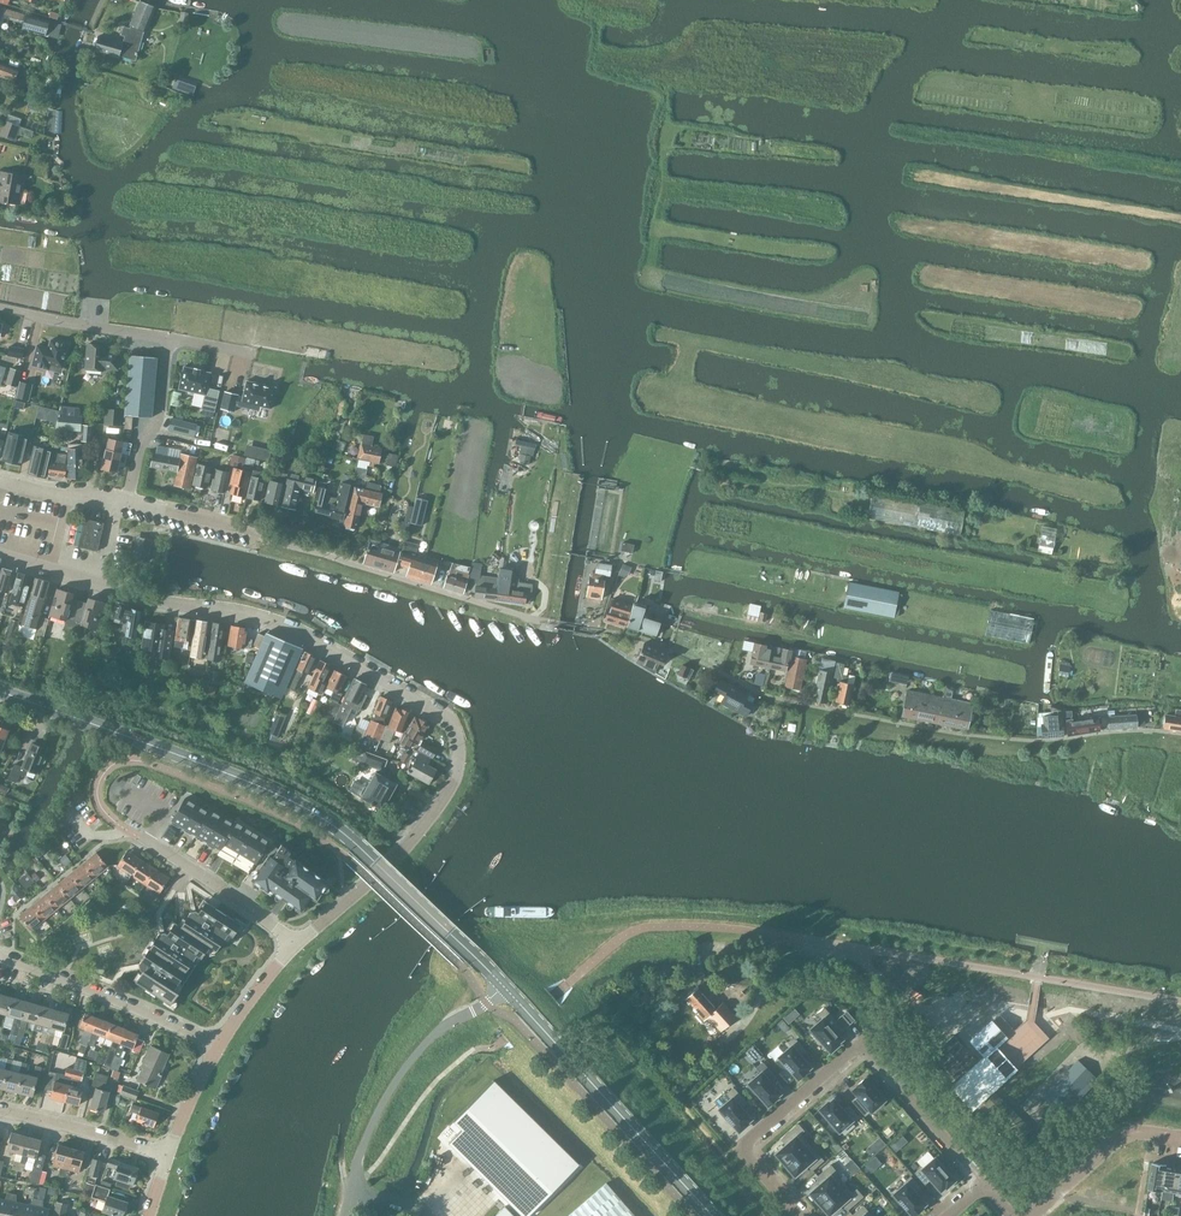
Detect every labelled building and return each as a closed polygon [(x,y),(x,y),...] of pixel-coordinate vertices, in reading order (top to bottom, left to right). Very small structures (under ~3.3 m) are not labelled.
[(145,33),(156,7),(141,1),(130,26),(131,26),(130,28),(123,26),(121,35),(125,37),(123,43),(99,36),(93,56),(102,59),(104,53),(119,57),(136,61),(144,32),(145,33)] [(45,36),(49,22),(25,16),(22,30),(45,36)] [(14,82),(19,70),(4,64),(7,57),(0,55),(0,76),(14,82)] [(173,88),(193,96),(197,84),(177,76),(173,88)] [(20,127),(5,121),(0,135),(15,140),(20,127)] [(23,176),(0,172),(0,182),(1,182),(0,185),(0,201),(18,204),(23,176)] [(68,344),(51,340),(49,348),(37,345),(32,365),(45,368),(46,364),(63,368),(68,344)] [(117,369),(119,354),(104,353),(105,346),(88,344),(86,369),(103,371),(103,368),(117,369)] [(10,346),(8,356),(23,358),(24,349),(10,346)] [(127,384),(124,415),(152,417),(157,357),(130,355),(127,384)] [(194,369),(185,367),(184,367),(184,368),(179,389),(205,395),(201,409),(215,412),(220,391),(207,388),(210,374),(211,374),(211,373),(210,373),(200,371),(201,370),(200,370),(199,370),(199,371),(195,371),(195,370),(196,370),(196,369),(195,369),(194,369)] [(16,386),(21,371),(11,368),(6,383),(16,386)] [(259,384),(248,381),(247,381),(246,382),(247,382),(243,397),(238,396),(238,395),(225,392),(221,409),(234,412),(236,405),(243,407),(244,403),(271,409),(276,389),(276,388),(275,387),(275,388),(264,385),(263,385),(263,386),(259,385),(259,384),(260,384),(259,384)] [(32,385),(21,382),(17,397),(29,400),(32,385)] [(171,399),(170,405),(171,405),(178,406),(181,393),(173,391),(171,399)] [(36,417),(46,420),(49,408),(39,406),(36,417)] [(51,409),(49,417),(57,419),(59,411),(51,409)] [(120,425),(121,411),(107,409),(106,424),(120,425)] [(126,417),(125,429),(132,430),(133,417),(126,417)] [(171,418),(168,431),(187,435),(193,437),(196,425),(171,418)] [(339,420),(336,429),(340,430),(340,432),(342,432),(345,422),(339,420)] [(296,421),(285,435),(293,437),(296,421)] [(83,425),(82,441),(92,442),(93,426),(83,425)] [(9,432),(3,460),(21,465),(28,437),(9,432)] [(358,459),(354,476),(365,479),(368,466),(369,466),(374,467),(375,462),(379,463),(382,449),(371,447),(373,437),(363,435),(361,445),(358,459)] [(107,446),(102,469),(117,472),(121,453),(130,455),(132,444),(124,442),(109,438),(107,446)] [(68,478),(83,478),(83,444),(68,444),(68,478)] [(46,478),(53,451),(35,446),(28,473),(46,478)] [(167,456),(169,448),(158,446),(156,454),(154,454),(151,467),(177,472),(174,485),(191,489),(198,458),(181,454),(180,459),(167,456)] [(521,446),(519,453),(522,454),(531,456),(533,457),(534,449),(521,446)] [(259,448),(257,458),(269,461),(271,451),(259,448)] [(65,478),(67,464),(66,464),(67,454),(53,453),(50,462),(49,476),(65,478)] [(389,453),(386,465),(395,467),(398,456),(389,453)] [(522,454),(520,461),(529,463),(531,456),(522,454)] [(204,466),(198,464),(193,485),(207,488),(212,462),(205,461),(204,466)] [(244,497),(250,472),(234,468),(230,484),(233,485),(231,494),(244,497)] [(225,492),(229,472),(216,469),(211,489),(225,492)] [(314,493),(318,477),(290,471),(289,474),(287,484),(281,505),(296,509),(300,490),(314,493)] [(270,481),(265,502),(280,505),(285,484),(287,474),(282,472),(279,483),(270,481)] [(260,500),(265,479),(252,476),(247,497),(260,500)] [(337,499),(332,517),(341,519),(340,524),(343,525),(345,520),(344,520),(352,482),(342,480),(337,499)] [(353,486),(344,526),(345,526),(346,529),(354,531),(354,530),(355,528),(357,529),(363,503),(379,507),(382,493),(380,493),(381,487),(380,485),(367,482),(366,489),(353,486)] [(332,517),(337,499),(327,496),(330,485),(321,483),(314,513),(332,517)] [(965,511),(872,493),(868,517),(960,534),(965,511)] [(412,516),(410,523),(422,526),(429,501),(417,497),(414,507),(412,516)] [(98,551),(104,523),(85,519),(85,520),(79,547),(98,551)] [(401,521),(399,529),(408,531),(410,523),(401,521)] [(530,526),(530,527),(530,528),(531,528),(531,529),(532,529),(532,530),(533,530),(534,530),(535,530),(536,530),(537,529),(538,528),(538,527),(538,526),(538,525),(538,524),(538,523),(537,523),(537,522),(536,522),(535,522),(534,522),(533,522),(532,522),(531,523),(530,524),(530,525),(530,526)] [(1056,529),(1042,526),(1037,552),(1051,555),(1056,529)] [(143,560),(147,540),(139,538),(134,558),(143,560)] [(369,545),(364,563),(394,572),(400,551),(401,548),(371,539),(370,543),(369,545)] [(621,551),(633,553),(635,545),(623,542),(621,551)] [(438,572),(440,564),(402,552),(399,565),(409,568),(407,576),(431,584),(435,571),(438,572)] [(495,600),(499,579),(499,578),(481,576),(482,564),(480,563),(479,568),(472,567),(469,579),(472,580),(471,591),(476,592),(475,597),(495,600)] [(470,574),(472,568),(456,564),(454,569),(451,568),(449,576),(448,576),(444,588),(463,594),(470,574)] [(609,576),(611,566),(598,564),(596,574),(592,574),(591,579),(589,578),(586,597),(601,600),(604,581),(602,581),(603,575),(609,576)] [(623,564),(619,574),(625,577),(629,567),(623,564)] [(500,567),(499,578),(499,579),(495,600),(525,604),(526,600),(530,601),(532,584),(520,582),(520,577),(517,569),(500,567)] [(14,571),(1,568),(0,572),(0,591),(0,590),(8,592),(14,571)] [(656,571),(655,579),(661,580),(663,572),(656,571)] [(23,606),(25,600),(32,576),(19,573),(9,602),(23,606)] [(52,582),(36,578),(30,596),(46,601),(52,582)] [(893,618),(899,592),(848,582),(843,608),(893,618)] [(74,623),(78,607),(71,605),(74,594),(57,589),(50,616),(66,621),(64,630),(71,632),(74,623)] [(41,617),(46,601),(30,596),(25,613),(22,612),(19,620),(23,621),(22,624),(24,625),(24,627),(25,628),(33,631),(35,630),(35,628),(37,629),(35,635),(43,638),(49,620),(41,617)] [(98,629),(106,603),(89,598),(86,609),(78,607),(74,623),(71,632),(78,634),(81,625),(98,629)] [(626,627),(633,605),(620,602),(612,599),(605,620),(626,627)] [(130,613),(128,612),(130,605),(115,601),(110,619),(124,623),(123,627),(124,631),(127,634),(136,637),(141,612),(134,610),(131,612),(130,613)] [(633,605),(626,627),(642,632),(642,631),(654,635),(660,619),(645,614),(643,612),(645,607),(634,603),(633,605)] [(1034,618),(989,609),(985,634),(1029,643),(1034,618)] [(761,612),(759,620),(766,622),(768,613),(761,612)] [(187,649),(192,619),(179,617),(174,647),(187,649)] [(11,646),(13,641),(18,623),(11,620),(5,638),(4,644),(11,646)] [(203,653),(208,622),(196,620),(191,651),(203,653)] [(147,622),(142,647),(156,650),(155,656),(168,658),(172,637),(173,630),(164,628),(165,625),(147,622)] [(222,647),(225,625),(213,623),(207,659),(216,661),(218,646),(222,647)] [(251,648),(252,639),(245,638),(247,628),(232,626),(228,645),(251,648)] [(260,647),(253,663),(245,681),(281,697),(286,685),(294,689),(302,671),(308,673),(316,657),(305,651),(297,667),(294,666),(303,648),(267,632),(265,636),(259,634),(255,645),(260,647)] [(116,641),(108,642),(109,651),(117,651),(116,641)] [(754,652),(751,664),(769,668),(773,646),(756,643),(754,652)] [(773,646),(769,668),(786,671),(788,660),(790,661),(791,658),(791,656),(793,651),(790,650),(773,646)] [(126,650),(124,656),(132,658),(134,652),(126,650)] [(790,661),(785,687),(800,690),(806,661),(807,659),(791,656),(791,658),(790,661)] [(841,674),(844,660),(837,658),(836,661),(833,673),(841,674)] [(320,693),(326,681),(324,680),(331,665),(320,660),(308,687),(320,693)] [(833,673),(836,661),(830,660),(827,671),(819,670),(813,700),(826,703),(833,673)] [(1071,665),(1060,663),(1059,670),(1070,671),(1071,665)] [(685,677),(689,668),(682,665),(678,674),(685,677)] [(341,703),(338,702),(343,693),(340,691),(347,676),(335,670),(327,686),(334,689),(330,698),(333,699),(327,710),(336,714),(341,703)] [(213,672),(211,683),(218,685),(221,673),(213,672)] [(896,682),(898,675),(891,673),(890,680),(896,682)] [(36,678),(34,684),(46,686),(47,681),(48,677),(37,674),(36,678)] [(755,683),(755,684),(758,685),(763,686),(765,676),(757,674),(755,683)] [(850,704),(854,685),(847,683),(848,676),(841,674),(835,701),(850,704)] [(359,710),(366,696),(363,695),(367,685),(354,679),(345,697),(343,701),(359,710)] [(746,717),(753,703),(752,703),(755,698),(748,695),(748,694),(720,679),(715,690),(725,696),(721,703),(746,717)] [(206,685),(204,693),(213,695),(216,687),(206,685)] [(902,716),(924,721),(945,725),(951,699),(908,690),(902,716)] [(380,740),(386,726),(385,720),(392,701),(381,695),(365,735),(380,740)] [(313,715),(315,710),(320,701),(314,698),(307,713),(313,715)] [(951,699),(945,725),(967,730),(973,704),(951,699)] [(1050,706),(1051,717),(1046,717),(1047,724),(1042,724),(1043,738),(1063,736),(1062,716),(1061,710),(1050,706)] [(403,731),(406,722),(410,713),(396,708),(384,739),(392,742),(397,728),(403,731)] [(1176,709),(1175,716),(1166,715),(1164,729),(1180,731),(1180,710),(1176,709)] [(279,736),(281,732),(287,716),(276,711),(271,725),(268,732),(279,736)] [(1136,719),(1136,715),(1108,717),(1109,729),(1137,727),(1137,726),(1143,725),(1142,718),(1136,719)] [(418,741),(429,724),(415,716),(408,730),(405,728),(400,739),(407,744),(411,737),(418,741)] [(1101,723),(1101,717),(1073,722),(1073,719),(1066,720),(1066,723),(1068,735),(1100,731),(1098,723),(1101,723)] [(359,747),(366,729),(357,726),(351,744),(359,747)] [(9,731),(0,728),(0,752),(9,731)] [(306,735),(303,742),(309,745),(311,741),(309,736),(306,735)] [(42,764),(44,763),(45,762),(46,760),(46,758),(45,757),(44,756),(47,749),(32,743),(22,767),(15,764),(9,779),(17,783),(20,774),(25,776),(28,770),(37,773),(41,763),(42,764)] [(434,758),(439,749),(427,743),(423,752),(434,758)] [(428,784),(436,769),(425,763),(428,757),(416,750),(404,770),(428,784)] [(384,770),(388,759),(366,751),(362,762),(384,770)] [(406,753),(402,760),(407,763),(411,756),(406,753)] [(383,809),(397,784),(375,772),(361,798),(371,803),(370,804),(372,805),(373,804),(383,809)] [(209,812),(186,798),(171,823),(219,851),(223,845),(230,849),(223,860),(253,878),(252,879),(272,893),(274,891),(301,910),(312,895),(316,898),(328,882),(296,859),(295,859),(289,855),(291,851),(286,848),(287,847),(282,844),(278,848),(269,841),(236,821),(234,824),(211,810),(209,812)] [(37,850),(33,853),(38,858),(41,855),(37,850)] [(131,876),(142,860),(127,851),(117,866),(131,876)] [(83,863),(95,877),(108,867),(97,852),(83,863)] [(33,854),(26,860),(30,866),(38,860),(33,854)] [(66,855),(60,859),(66,866),(71,862),(66,855)] [(145,885),(156,869),(142,860),(131,876),(145,885)] [(83,888),(95,877),(83,863),(71,874),(83,888)] [(156,869),(145,885),(159,894),(170,878),(156,869)] [(27,873),(22,877),(30,885),(34,882),(27,873)] [(70,899),(83,888),(71,874),(58,884),(70,899)] [(57,909),(70,899),(58,884),(45,895),(57,909)] [(18,889),(12,893),(18,900),(24,895),(18,889)] [(44,920),(57,909),(45,895),(33,905),(44,920)] [(210,945),(209,946),(216,951),(228,933),(232,935),(230,939),(231,939),(241,924),(206,901),(199,913),(196,911),(194,911),(191,912),(185,920),(181,926),(210,945)] [(31,930),(44,920),(33,905),(19,916),(31,930)] [(210,945),(181,926),(176,923),(175,922),(168,934),(165,932),(162,933),(160,933),(150,948),(190,975),(209,946),(210,945)] [(176,997),(190,975),(150,948),(140,963),(140,966),(141,969),(144,971),(136,982),(171,1005),(176,997)] [(691,991),(686,996),(688,997),(685,1000),(697,1014),(695,1016),(702,1025),(709,1018),(721,1031),(736,1018),(723,1003),(717,1009),(698,988),(693,993),(691,991)] [(12,997),(0,994),(0,1014),(0,1013),(7,1014),(12,997)] [(619,996),(615,1006),(624,1010),(628,1000),(619,996)] [(26,1001),(12,997),(7,1014),(15,1017),(11,1033),(17,1035),(26,1001)] [(41,1005),(26,1001),(17,1035),(24,1037),(28,1021),(36,1023),(41,1005)] [(45,1043),(55,1009),(41,1005),(36,1023),(44,1025),(42,1032),(43,1033),(40,1042),(45,1043)] [(811,1029),(813,1031),(811,1033),(817,1040),(819,1038),(830,1051),(838,1044),(837,1043),(842,1039),(838,1035),(844,1030),(843,1030),(838,1023),(835,1020),(825,1008),(818,1014),(823,1019),(811,1029)] [(64,1031),(70,1013),(55,1009),(45,1043),(51,1045),(53,1036),(54,1036),(56,1028),(64,1031)] [(94,1032),(99,1018),(85,1013),(80,1027),(85,1029),(79,1043),(82,1044),(78,1052),(84,1055),(88,1045),(93,1032),(94,1032)] [(835,1020),(838,1023),(843,1030),(850,1024),(841,1014),(835,1020)] [(985,1057),(952,1086),(972,1108),(1015,1069),(996,1048),(1012,1033),(996,1017),(970,1040),(985,1057)] [(107,1038),(113,1023),(99,1018),(94,1032),(93,1032),(88,1045),(93,1047),(97,1040),(99,1035),(107,1038)] [(783,1020),(777,1025),(785,1034),(790,1029),(783,1020)] [(1012,1033),(996,1048),(1015,1069),(1049,1037),(1034,1021),(1026,1020),(1012,1033)] [(111,1069),(121,1043),(126,1029),(113,1023),(107,1038),(114,1040),(107,1058),(106,1060),(104,1066),(111,1069)] [(139,1054),(144,1041),(138,1039),(140,1034),(126,1029),(121,1043),(111,1069),(118,1071),(123,1058),(120,1057),(126,1045),(135,1048),(133,1051),(139,1054)] [(66,1049),(70,1035),(63,1033),(59,1047),(66,1049)] [(932,1055),(957,1081),(978,1062),(955,1038),(953,1035),(932,1055)] [(791,1047),(780,1057),(781,1059),(779,1061),(786,1068),(787,1066),(798,1079),(806,1072),(805,1071),(810,1067),(800,1056),(806,1051),(796,1040),(790,1045),(791,1047)] [(38,1041),(36,1049),(43,1051),(45,1043),(40,1042),(38,1041)] [(753,1044),(745,1051),(750,1056),(757,1050),(753,1044)] [(155,1089),(162,1074),(161,1073),(170,1054),(153,1046),(142,1068),(144,1069),(138,1081),(155,1089)] [(4,1088),(9,1069),(11,1069),(13,1060),(0,1057),(0,1087),(4,1088)] [(100,1057),(97,1063),(104,1066),(106,1060),(100,1057)] [(82,1080),(84,1072),(87,1061),(77,1058),(74,1069),(69,1085),(65,1101),(79,1105),(85,1088),(75,1086),(77,1079),(82,1080)] [(1079,1059),(1051,1089),(1070,1108),(1099,1078),(1085,1065),(1079,1059)] [(4,1088),(18,1092),(23,1072),(25,1073),(27,1064),(13,1060),(11,1069),(9,1069),(4,1088)] [(763,1063),(756,1068),(761,1073),(749,1084),(751,1085),(749,1087),(755,1095),(757,1093),(768,1105),(776,1099),(775,1098),(780,1094),(770,1083),(776,1077),(763,1063)] [(43,1079),(46,1068),(37,1066),(34,1075),(25,1073),(23,1072),(18,1092),(33,1096),(38,1078),(43,1079)] [(69,1085),(74,1069),(67,1068),(65,1075),(63,1083),(55,1081),(51,1097),(65,1101),(69,1085)] [(104,1112),(110,1092),(106,1090),(109,1077),(98,1073),(97,1073),(94,1087),(97,1088),(91,1108),(104,1112)] [(858,1096),(852,1101),(865,1116),(871,1111),(884,1100),(865,1079),(857,1085),(858,1086),(853,1090),(858,1096)] [(449,1142),(523,1215),(527,1215),(578,1164),(494,1080),(449,1125),(458,1134),(449,1142)] [(139,1091),(124,1085),(120,1094),(136,1100),(139,1091)] [(725,1091),(713,1101),(720,1109),(722,1111),(720,1113),(726,1120),(728,1118),(739,1131),(747,1124),(746,1123),(750,1119),(741,1108),(746,1103),(733,1088),(727,1094),(725,1091)] [(1062,1116),(1070,1108),(1051,1089),(1042,1097),(1062,1116)] [(994,1093),(984,1104),(1021,1139),(1031,1129),(994,1093)] [(852,1123),(859,1117),(849,1106),(843,1111),(833,1100),(829,1104),(828,1103),(820,1109),(831,1122),(829,1124),(836,1131),(838,1129),(839,1131),(851,1121),(852,1123)] [(155,1126),(160,1112),(134,1103),(131,1110),(140,1113),(138,1121),(143,1122),(143,1123),(148,1125),(149,1124),(155,1126)] [(908,1116),(903,1121),(907,1125),(912,1121),(908,1116)] [(776,1154),(786,1165),(809,1144),(800,1134),(804,1131),(798,1124),(783,1137),(788,1143),(776,1154)] [(18,1171),(23,1153),(27,1136),(12,1132),(8,1149),(17,1151),(12,1169),(18,1171)] [(38,1157),(39,1154),(42,1140),(27,1136),(23,1153),(18,1171),(23,1172),(28,1154),(38,1157)] [(868,1146),(871,1149),(869,1151),(873,1155),(886,1143),(880,1136),(868,1146)] [(896,1140),(890,1145),(895,1151),(901,1146),(896,1140)] [(809,1144),(786,1165),(789,1168),(787,1170),(793,1177),(807,1165),(812,1170),(823,1160),(809,1144)] [(65,1176),(73,1148),(59,1145),(53,1165),(61,1167),(61,1175),(65,1176)] [(81,1173),(86,1152),(73,1148),(65,1176),(70,1177),(74,1171),(81,1173)] [(46,1156),(39,1154),(38,1157),(35,1167),(34,1167),(30,1182),(38,1185),(46,1156)] [(98,1178),(102,1161),(92,1158),(88,1175),(98,1178)] [(112,1176),(115,1176),(115,1177),(119,1178),(117,1184),(129,1188),(130,1182),(133,1183),(134,1181),(136,1182),(138,1176),(136,1175),(138,1169),(110,1158),(108,1165),(107,1166),(114,1169),(112,1176)] [(875,1158),(866,1165),(870,1168),(878,1161),(875,1158)] [(923,1169),(922,1167),(915,1173),(925,1184),(931,1179),(940,1190),(945,1186),(946,1187),(954,1180),(943,1168),(944,1166),(938,1159),(936,1161),(935,1159),(923,1169)] [(1163,1191),(1163,1190),(1167,1166),(1167,1165),(1153,1163),(1149,1189),(1163,1191)] [(816,1200),(820,1204),(843,1183),(834,1173),(836,1171),(831,1165),(817,1177),(823,1182),(809,1195),(815,1202),(816,1200)] [(1163,1190),(1175,1192),(1179,1168),(1167,1166),(1163,1190)] [(902,1203),(913,1215),(921,1209),(920,1208),(925,1204),(915,1193),(921,1188),(911,1177),(904,1182),(906,1184),(894,1194),(896,1196),(894,1198),(900,1205),(902,1203)] [(87,1182),(85,1188),(92,1191),(94,1185),(87,1182)] [(843,1183),(820,1204),(829,1214),(841,1204),(847,1210),(863,1197),(857,1189),(852,1193),(843,1183)] [(128,1202),(109,1195),(111,1189),(96,1184),(92,1196),(106,1201),(106,1204),(103,1210),(119,1215),(123,1215),(128,1202)] [(608,1185),(571,1215),(634,1215),(608,1185)] [(12,1194),(8,1193),(5,1200),(0,1199),(0,1215),(8,1215),(12,1194)] [(24,1204),(17,1202),(17,1195),(12,1194),(8,1215),(21,1215),(24,1204)] [(38,1199),(33,1198),(31,1205),(24,1204),(21,1215),(34,1215),(38,1199)] [(34,1215),(51,1215),(53,1210),(42,1207),(42,1200),(38,1199),(34,1215)] [(68,1204),(57,1201),(54,1215),(65,1215),(67,1209),(68,1204)] [(863,1206),(852,1215),(872,1215),(863,1206)] [(505,1207),(496,1215),(515,1215),(505,1207)]
